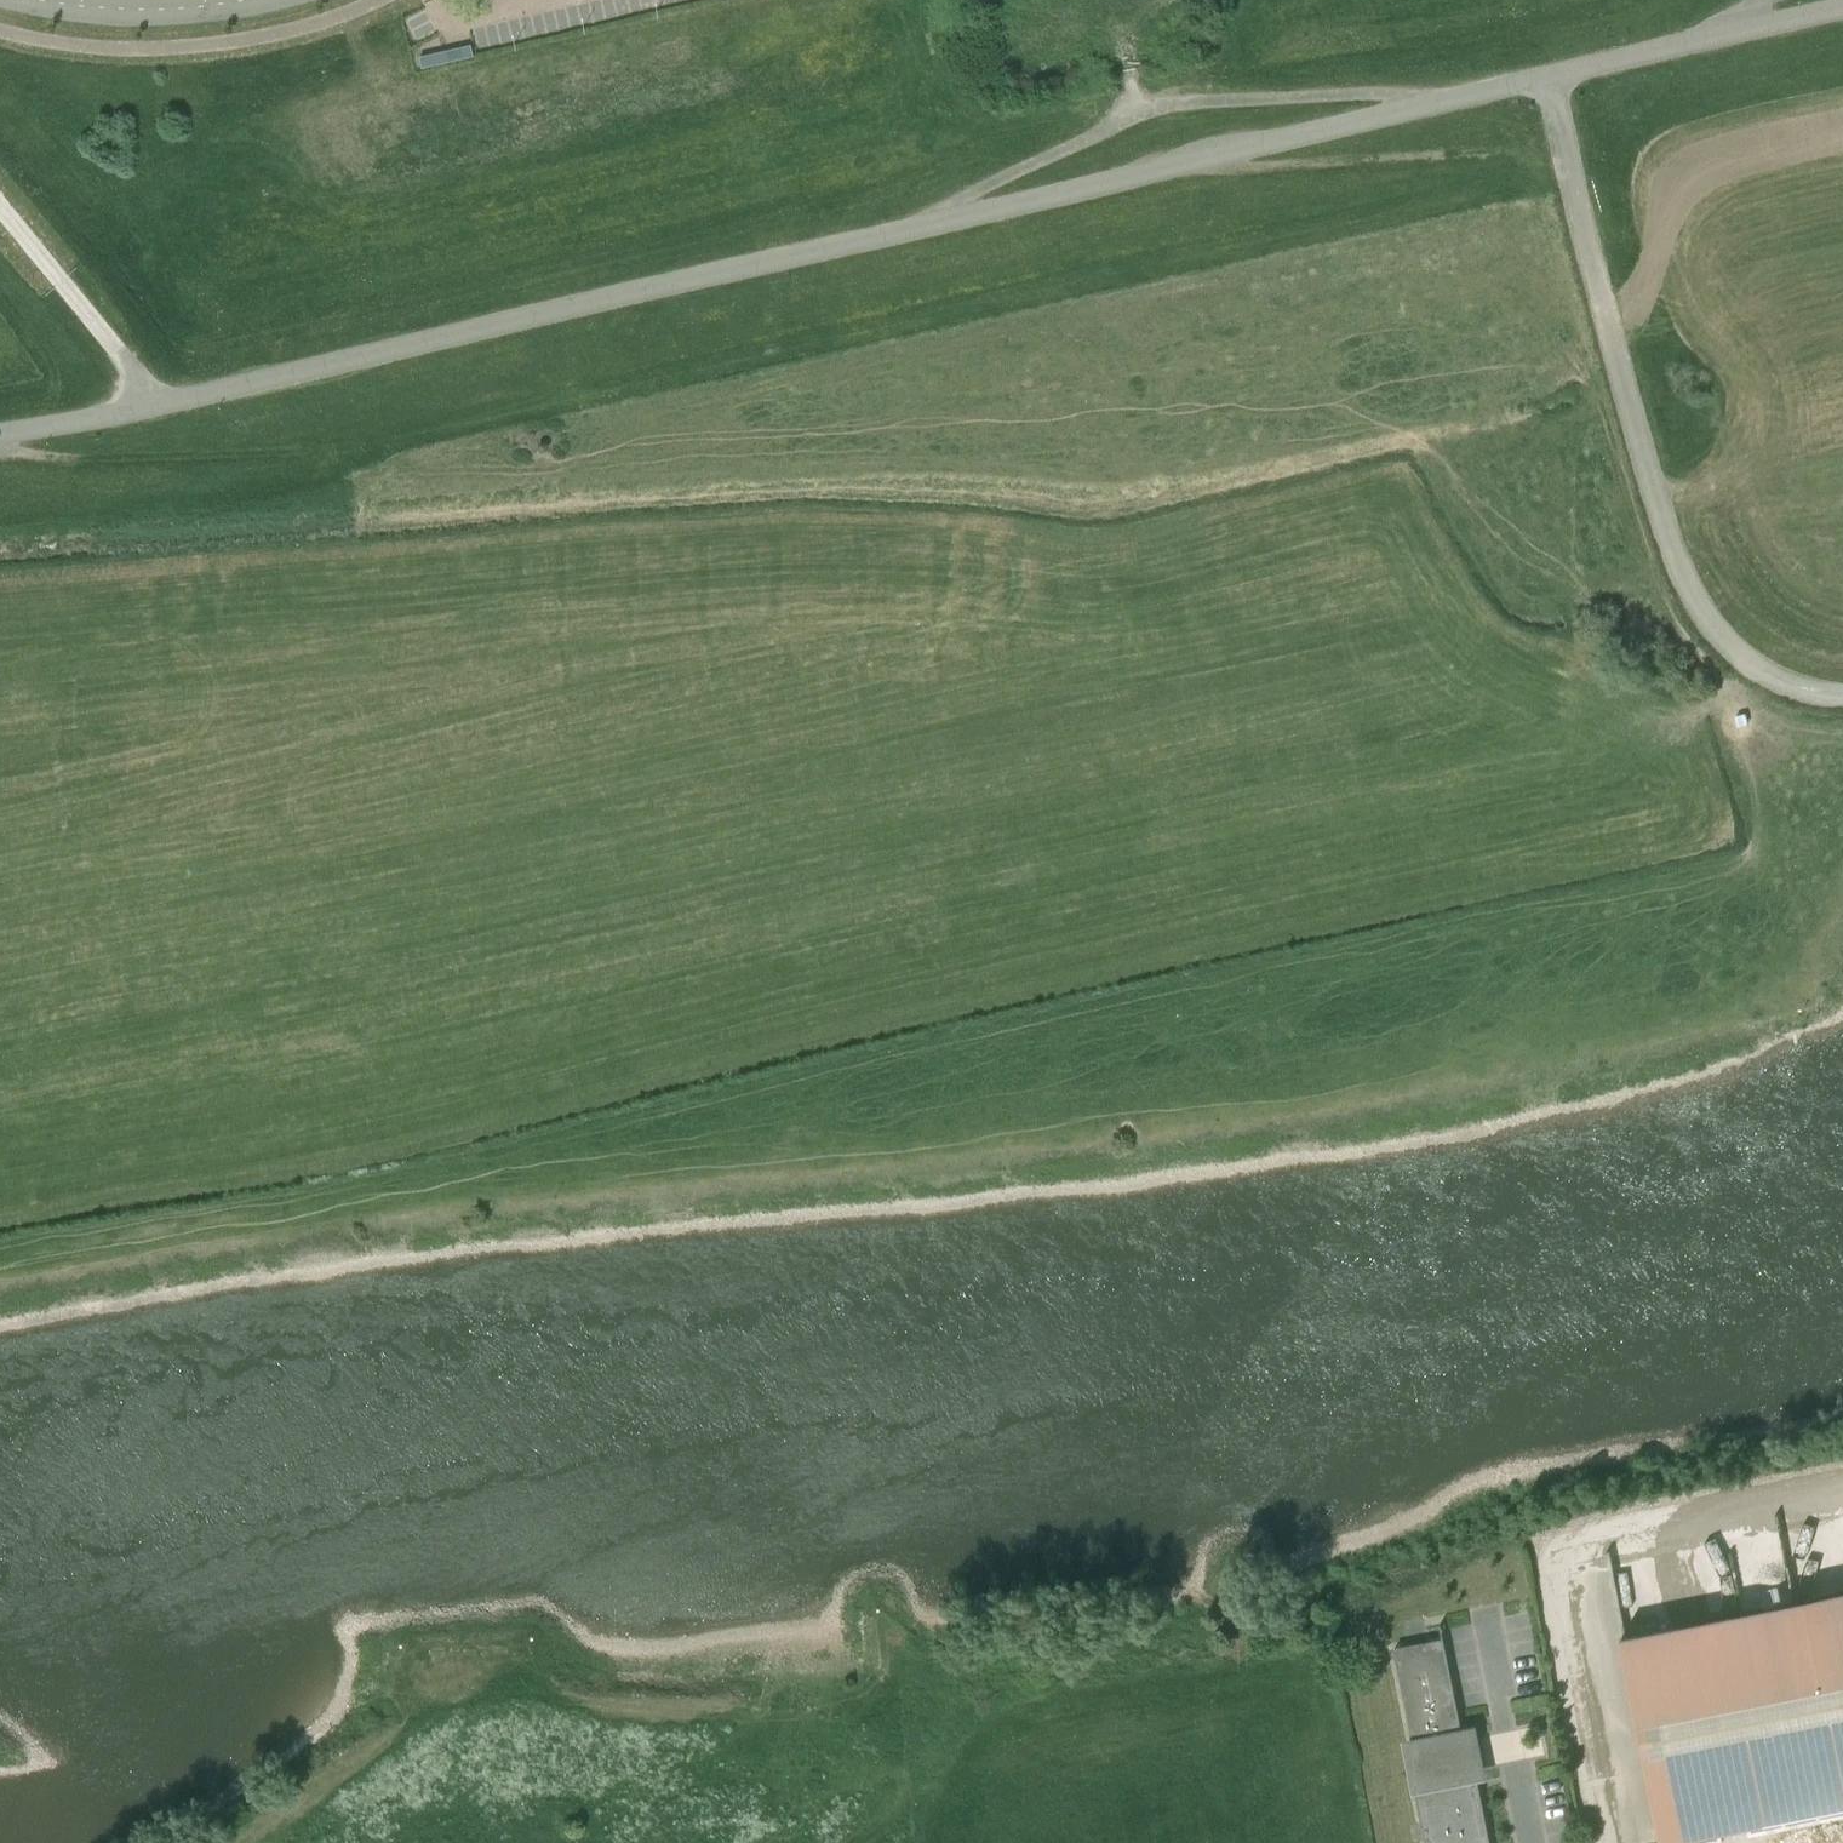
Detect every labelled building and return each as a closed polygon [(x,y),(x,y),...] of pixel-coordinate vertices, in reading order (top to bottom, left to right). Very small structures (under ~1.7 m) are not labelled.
[(1662,1842),(1842,1807),(1842,1594),(1621,1638),(1662,1842)] [(1395,1646),(1419,1773),(1435,1770),(1437,1778),(1413,1783),(1424,1842),(1489,1842),(1475,1772),(1480,1771),(1471,1727),(1460,1729),(1442,1637),(1395,1646)]
